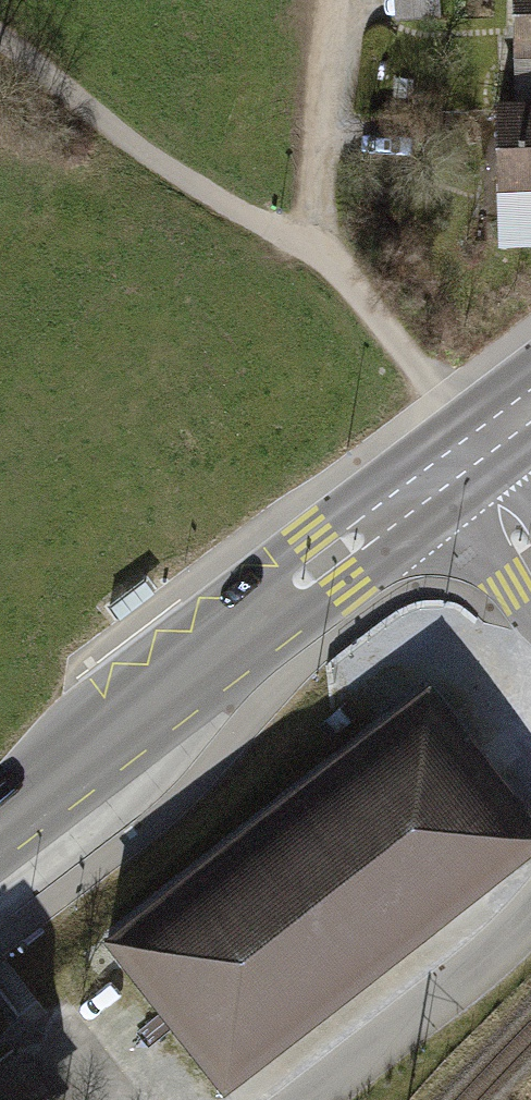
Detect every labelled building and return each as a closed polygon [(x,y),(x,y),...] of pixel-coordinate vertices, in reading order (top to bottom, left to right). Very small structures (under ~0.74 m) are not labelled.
[(519,55),(530,55),(530,0),(518,0),(519,55)] [(487,123),(488,208),(530,208),(530,123),(487,123)] [(100,957),(213,1099),(226,1099),(530,858),(530,835),(423,700),(100,957)]
